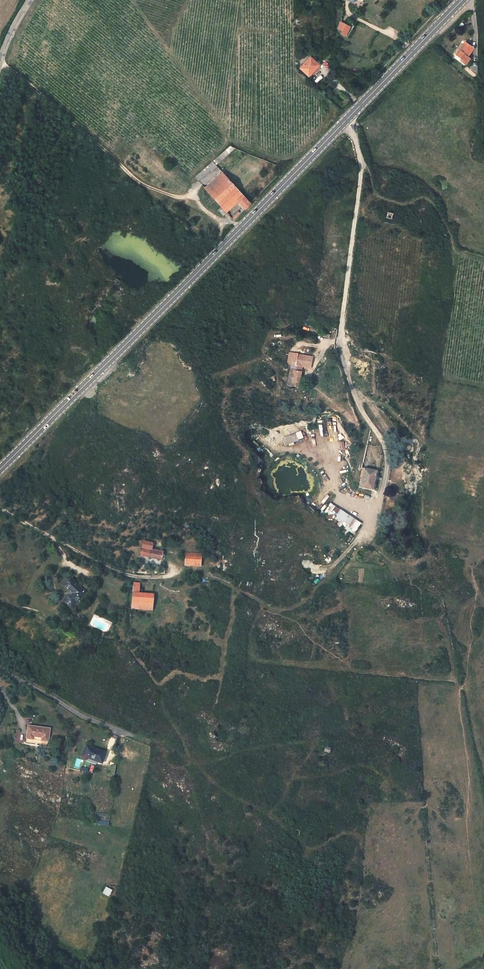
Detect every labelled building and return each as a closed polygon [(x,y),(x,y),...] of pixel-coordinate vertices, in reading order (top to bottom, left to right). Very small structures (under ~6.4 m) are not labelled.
[(352,19),(343,14),(340,20),(344,22),(341,27),(347,30),(352,19)] [(460,44),(466,49),(465,51),(468,54),(474,50),(471,47),(478,40),(472,34),(465,41),(464,40),(460,44)] [(322,60),(313,51),(303,62),(312,71),(322,60)] [(215,154),(219,158),(237,142),(231,139),(215,154)] [(208,161),(211,164),(213,165),(220,159),(219,158),(215,154),(208,161)] [(201,174),(211,164),(208,161),(204,164),(197,171),(201,174)] [(228,179),(224,174),(230,169),(226,165),(209,182),(216,190),(228,179)] [(252,202),(256,197),(230,169),(224,174),(228,179),(216,190),(225,199),(227,201),(239,189),(243,193),(252,202)] [(227,201),(231,205),(243,193),(239,189),(227,201)] [(227,201),(225,199),(222,202),(229,209),(232,206),(231,205),(227,201)] [(245,208),(242,205),(237,211),(239,214),(245,208)] [(307,368),(299,368),(299,371),(295,371),(294,381),(299,381),(299,385),(306,385),(307,368)] [(283,444),(303,439),(301,431),(281,437),(283,444)] [(365,482),(377,484),(381,467),(370,464),(365,482)] [(406,496),(392,495),(391,502),(405,503),(406,496)] [(359,526),(365,518),(346,502),(339,510),(359,526)] [(144,541),(140,557),(150,558),(152,549),(154,544),(144,541)] [(162,561),(164,553),(152,549),(150,558),(162,561)] [(185,552),(184,566),(201,567),(202,553),(185,552)] [(64,584),(72,592),(64,599),(70,605),(84,592),(71,578),(64,584)] [(131,609),(153,610),(153,594),(140,593),(141,583),(134,583),(131,609)] [(28,726),(26,739),(32,740),(33,737),(41,738),(41,741),(47,742),(49,729),(28,726)] [(116,751),(98,743),(92,755),(92,756),(93,757),(95,758),(97,758),(98,756),(111,761),(116,751)] [(81,770),(89,772),(91,763),(83,761),(81,770)] [(110,896),(113,890),(106,886),(103,893),(110,896)]
